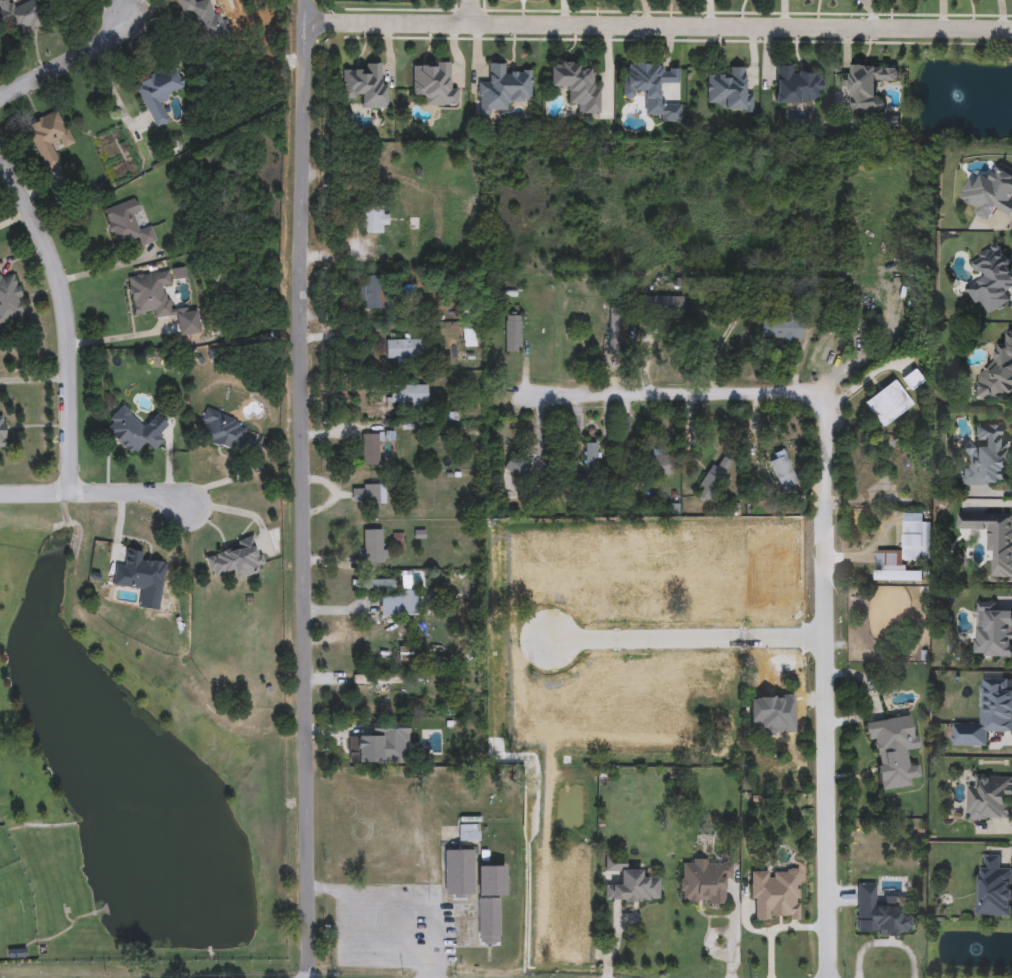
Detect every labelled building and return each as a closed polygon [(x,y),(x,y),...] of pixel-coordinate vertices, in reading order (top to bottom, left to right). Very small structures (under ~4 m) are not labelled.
[(10,26),(0,29),(0,11),(0,0),(10,0),(13,8),(34,0),(43,26),(14,36),(10,26)] [(457,107),(423,106),(423,96),(413,96),(413,63),(448,63),(448,84),(457,84),(457,107)] [(478,116),(477,83),(488,83),(488,64),(506,63),(506,73),(531,72),(531,104),(493,105),(493,116),(478,116)] [(549,63),(580,63),(580,71),(593,71),(593,87),(599,87),(599,113),(578,113),(578,105),(568,105),(568,87),(550,87),(549,63)] [(385,109),(362,108),(363,98),(344,98),(344,72),(366,72),(366,64),(385,64),(385,109)] [(622,100),(622,64),(679,65),(679,84),(661,83),(661,104),(680,105),(680,122),(660,121),(660,115),(643,115),(644,92),(634,92),(634,100),(622,100)] [(898,65),(899,82),(880,83),(881,114),(858,115),(858,126),(843,126),(843,107),(850,107),(850,89),(840,89),(839,74),(851,74),(851,66),(898,65)] [(169,122),(154,128),(135,83),(174,66),(184,89),(160,99),(169,122)] [(793,74),(821,74),(821,104),(775,104),(775,66),(793,66),(793,74)] [(745,67),(744,94),(753,95),(752,111),(723,111),(723,104),(706,104),(707,75),(729,76),(730,67),(745,67)] [(45,171),(25,125),(59,110),(74,144),(58,151),(64,163),(45,171)] [(996,167),(1011,175),(1011,217),(994,208),(990,218),(957,202),(968,178),(978,183),(982,174),(990,178),(996,167)] [(103,209),(137,199),(141,211),(134,214),(139,228),(150,224),(156,242),(140,247),(138,238),(114,245),(103,209)] [(387,232),(359,232),(359,209),(387,209),(387,232)] [(998,242),(1011,262),(1011,288),(1006,292),(1011,301),(987,317),(967,288),(982,278),(970,261),(998,242)] [(134,318),(129,286),(137,285),(136,275),(169,271),(171,289),(169,289),(172,313),(134,318)] [(25,322),(0,326),(0,275),(16,272),(25,322)] [(358,282),(384,282),(384,309),(358,309),(358,282)] [(682,313),(638,313),(638,297),(682,297),(682,313)] [(608,351),(608,313),(619,313),(619,351),(608,351)] [(505,351),(505,315),(520,315),(520,351),(505,351)] [(803,318),(803,341),(761,341),(761,318),(803,318)] [(1006,328),(1011,328),(1011,390),(1006,390),(1005,401),(976,399),(979,363),(994,364),(996,343),(1005,343),(1006,328)] [(463,347),(463,329),(476,329),(476,347),(463,347)] [(387,359),(387,339),(422,339),(422,359),(387,359)] [(902,382),(902,371),(919,371),(919,382),(902,382)] [(391,405),(391,385),(427,385),(427,405),(391,405)] [(153,452),(145,444),(132,457),(102,427),(124,404),(163,442),(153,452)] [(243,436),(249,437),(245,453),(199,442),(207,411),(246,421),(243,436)] [(582,413),(582,429),(570,429),(570,413),(582,413)] [(962,486),(961,462),(963,462),(963,446),(976,445),(976,425),(999,425),(999,443),(1007,443),(1007,478),(998,478),(998,485),(962,486)] [(363,465),(363,433),(381,433),(381,465),(363,465)] [(586,478),(586,443),(597,443),(597,478),(586,478)] [(731,460),(711,504),(698,498),(718,454),(731,460)] [(797,483),(781,490),(769,461),(785,454),(797,483)] [(644,456),(671,456),(671,474),(644,474),(644,456)] [(380,508),(352,508),(352,484),(380,484),(380,508)] [(957,512),(1011,513),(1011,578),(990,577),(991,532),(957,531),(957,512)] [(929,561),(907,560),(907,571),(923,571),(923,582),(875,580),(875,550),(903,551),(903,513),(922,513),(922,522),(930,522),(929,561)] [(382,530),(382,563),(364,563),(364,530),(382,530)] [(263,571),(236,579),(233,571),(211,577),(205,557),(237,548),(235,541),(254,536),(263,571)] [(142,590),(112,586),(114,566),(124,567),(126,550),(145,552),(144,562),(165,564),(163,584),(142,582),(142,590)] [(394,580),(394,591),(416,591),(416,615),(380,615),(380,592),(354,592),(354,580),(394,580)] [(996,611),(1011,611),(1011,657),(974,657),(974,602),(996,602),(996,611)] [(413,662),(399,662),(399,647),(413,647),(413,662)] [(401,674),(401,684),(353,684),(353,674),(401,674)] [(979,679),(1011,679),(1011,733),(989,733),(988,747),(952,747),(952,724),(978,724),(979,679)] [(766,738),(766,690),(781,690),(781,738),(766,738)] [(864,722),(912,715),(917,749),(906,750),(908,766),(918,764),(919,777),(910,778),(911,786),(880,791),(873,744),(867,745),(864,722)] [(408,750),(361,750),(361,741),(377,741),(377,740),(408,740),(408,750)] [(975,776),(1011,776),(1011,797),(1008,797),(1007,821),(966,820),(967,786),(975,786),(975,776)] [(479,824),(479,841),(459,841),(459,825),(479,824)] [(444,899),(444,849),(474,849),(474,899),(444,899)] [(1002,866),(1011,866),(1011,916),(977,917),(977,866),(985,866),(984,856),(1002,856),(1002,866)] [(660,903),(604,901),(605,883),(613,884),(614,873),(604,873),(605,857),(625,857),(625,869),(641,869),(641,878),(660,878),(660,903)] [(724,904),(679,903),(680,863),(733,864),(732,881),(724,881),(724,904)] [(477,866),(505,866),(505,896),(499,896),(499,945),(478,945),(477,898),(478,898),(477,866)] [(800,920),(751,920),(751,870),(800,870),(800,920)]
